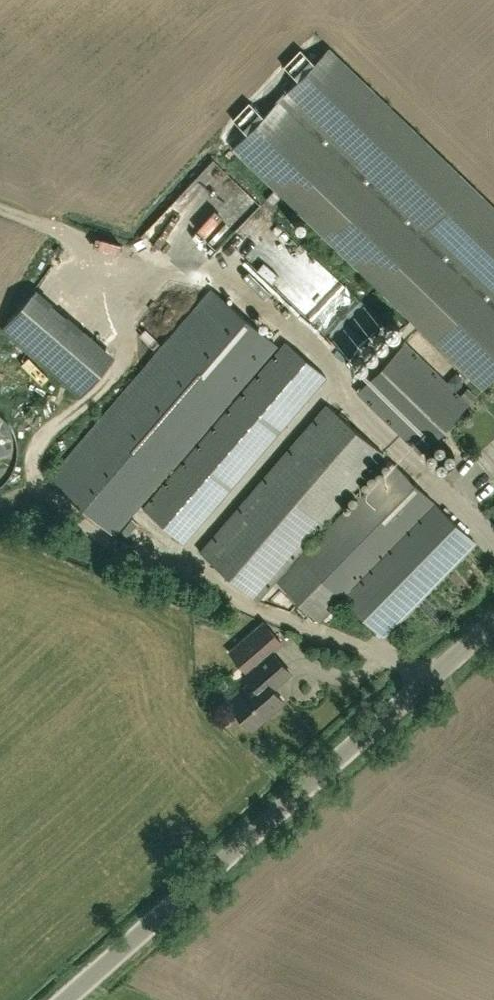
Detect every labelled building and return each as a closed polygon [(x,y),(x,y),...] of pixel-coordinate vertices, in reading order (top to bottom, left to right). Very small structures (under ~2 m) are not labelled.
[(367,86),(330,50),(233,151),(483,392),(493,381),(493,208),(367,86)] [(296,300),(328,267),(280,220),(248,252),(296,300)] [(355,306),(360,294),(338,284),(333,296),(355,306)] [(115,534),(278,344),(214,289),(51,479),(115,534)] [(24,296),(2,324),(84,391),(118,349),(99,334),(88,348),(24,296)] [(186,542),(327,377),(286,341),(144,507),(186,542)] [(468,389),(461,396),(406,343),(358,392),(421,454),(476,397),(468,389)] [(44,376),(51,368),(33,353),(26,361),(44,376)] [(260,599),(367,477),(386,455),(355,428),(328,404),(295,443),(294,442),(201,550),(225,569),(260,599)] [(397,465),(367,493),(301,555),(278,580),(320,622),(344,598),(383,637),(476,543),(437,504),(437,505),(397,465)] [(272,650),(270,652),(254,634),(233,653),(248,671),(245,674),(253,683),(231,703),(254,729),(285,701),(274,688),(292,673),(272,650)]
